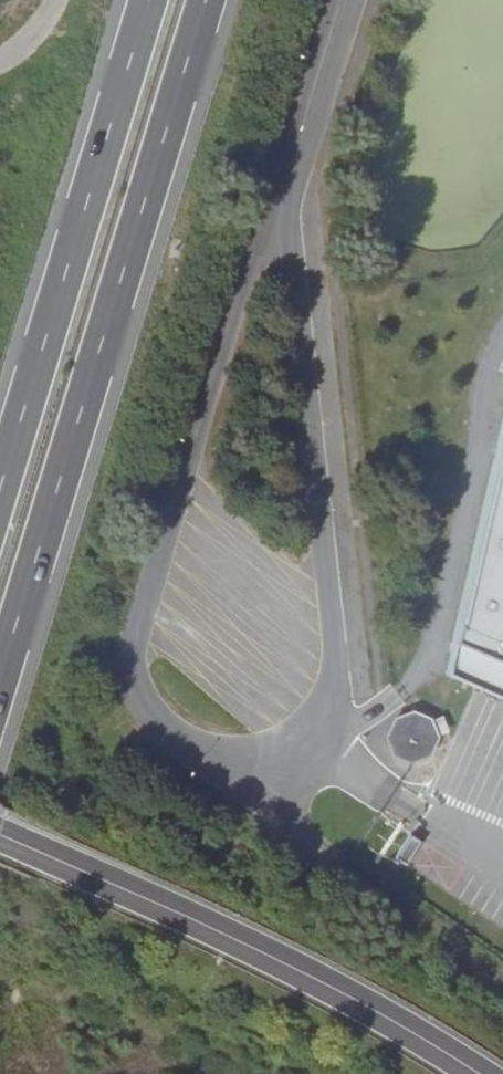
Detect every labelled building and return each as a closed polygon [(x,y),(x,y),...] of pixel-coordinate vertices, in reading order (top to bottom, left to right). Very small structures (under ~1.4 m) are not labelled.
[(448,675),(502,700),(502,436),(448,675)] [(392,743),(395,750),(400,755),(406,759),(413,760),(420,759),(426,756),(431,751),(435,745),(438,738),(436,732),(433,724),(429,718),(422,715),(413,712),(408,712),(400,716),(396,722),(393,729),(392,736),(392,743)]
